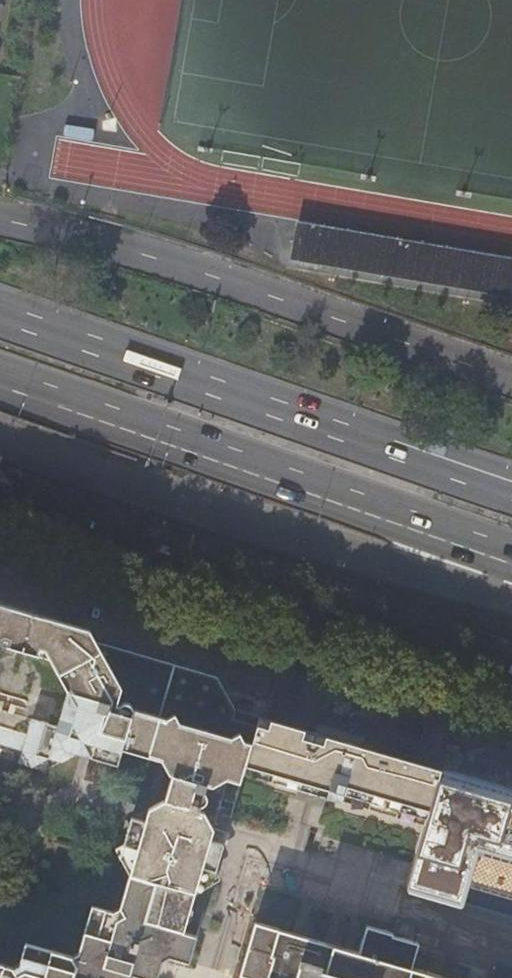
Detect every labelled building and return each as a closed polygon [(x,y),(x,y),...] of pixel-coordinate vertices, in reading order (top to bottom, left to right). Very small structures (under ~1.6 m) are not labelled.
[(294,230),(293,238),(290,254),(511,292),(511,267),(294,230)] [(205,813),(198,811),(199,805),(200,805),(201,805),(203,805),(204,805),(205,805),(205,804),(206,803),(207,803),(207,802),(208,801),(208,799),(208,798),(208,797),(207,796),(207,795),(206,795),(205,794),(204,793),(203,793),(205,785),(210,786),(226,779),(241,783),(244,773),(259,718),(238,712),(215,676),(97,641),(88,630),(0,605),(0,744),(21,750),(17,764),(44,771),(48,758),(60,762),(80,752),(117,762),(123,748),(160,759),(166,774),(170,775),(162,802),(145,806),(144,809),(143,815),(141,821),(130,818),(119,856),(127,875),(127,877),(153,885),(142,923),(195,939),(196,939),(196,936),(183,932),(194,894),(211,884),(217,865),(223,844),(210,840),(212,833),(213,829),(205,813)] [(440,770),(259,718),(244,773),(329,798),(424,825),(440,770)] [(406,887),(433,895),(459,903),(475,848),(511,859),(511,790),(440,770),(424,825),(406,887)] [(162,960),(169,957),(188,962),(195,939),(142,923),(153,885),(127,877),(123,891),(116,913),(91,906),(75,959),(0,936),(0,977),(157,977),(162,960)] [(411,967),(418,942),(392,935),(393,933),(365,925),(357,952),(332,945),(281,930),(254,922),(238,976),(246,977),(448,977),(411,967)]
